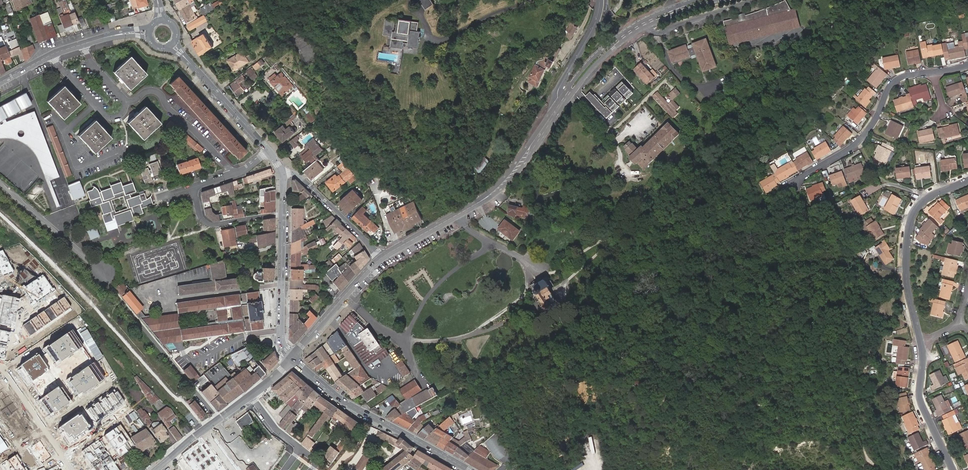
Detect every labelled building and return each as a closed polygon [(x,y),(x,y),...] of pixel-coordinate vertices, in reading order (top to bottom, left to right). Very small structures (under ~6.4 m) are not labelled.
[(9,14),(13,12),(11,8),(10,7),(8,0),(4,0),(9,14)] [(74,29),(72,25),(68,15),(68,14),(65,7),(62,0),(59,1),(64,12),(58,14),(60,17),(60,19),(62,24),(65,31),(65,32),(74,29)] [(72,25),(78,23),(74,13),(71,14),(65,0),(62,0),(65,7),(68,14),(68,15),(72,25)] [(189,4),(187,0),(181,0),(176,3),(179,10),(181,8),(189,4)] [(427,10),(435,4),(432,0),(420,0),(427,10)] [(728,43),(796,21),(790,10),(786,0),(782,0),(758,10),(743,15),(742,15),(743,18),(739,19),(738,16),(736,17),(735,17),(722,20),(728,43)] [(191,7),(197,3),(196,1),(189,4),(181,8),(179,10),(186,23),(197,17),(191,7)] [(213,4),(212,2),(206,6),(209,11),(216,8),(213,4)] [(112,7),(110,4),(102,6),(104,12),(107,11),(106,9),(112,7)] [(209,11),(206,6),(200,9),(203,14),(209,11)] [(729,44),(799,26),(794,9),(790,10),(796,21),(728,43),(729,44)] [(56,35),(49,17),(47,12),(30,18),(39,42),(48,39),(56,35)] [(204,16),(195,20),(198,25),(206,21),(204,16)] [(396,20),(386,19),(385,33),(392,34),(391,43),(397,43),(397,47),(403,48),(404,42),(404,40),(408,41),(408,43),(415,44),(414,47),(419,47),(420,39),(421,39),(421,36),(420,36),(421,31),(417,30),(417,29),(410,28),(411,21),(407,20),(401,19),(399,32),(395,31),(396,20)] [(198,25),(195,20),(187,25),(190,30),(198,25)] [(418,22),(411,21),(410,28),(417,29),(418,22)] [(579,26),(573,21),(567,29),(569,30),(566,35),(570,38),(574,33),(579,26)] [(205,33),(193,41),(192,42),(201,55),(202,54),(214,46),(205,33)] [(18,46),(16,39),(9,42),(12,49),(18,46)] [(705,66),(707,70),(716,67),(706,40),(697,43),(697,45),(693,46),(693,44),(687,47),(686,46),(668,52),(671,61),(678,59),(678,60),(690,56),(690,58),(697,55),(701,68),(705,66)] [(966,52),(965,48),(964,44),(957,45),(957,50),(949,52),(948,46),(943,46),(945,57),(946,63),(951,62),(967,59),(966,52)] [(34,51),(32,45),(20,49),(25,61),(27,60),(34,51)] [(945,57),(943,46),(927,50),(926,45),(921,46),(924,60),(929,59),(935,58),(936,58),(945,57)] [(540,59),(528,79),(538,85),(550,64),(551,65),(558,53),(560,49),(556,47),(554,51),(550,57),(546,55),(544,56),(543,58),(540,59)] [(0,54),(0,57),(1,60),(4,59),(6,64),(12,62),(9,55),(8,51),(0,54)] [(10,55),(9,55),(12,62),(18,59),(18,58),(16,52),(16,53),(10,55)] [(234,70),(248,61),(242,52),(228,61),(234,70)] [(922,65),(920,53),(907,55),(910,67),(922,65)] [(114,72),(129,89),(147,73),(131,56),(114,72)] [(903,69),(901,59),(885,62),(887,72),(903,69)] [(641,64),(635,70),(648,84),(657,75),(652,70),(650,72),(641,64)] [(252,79),(258,76),(253,69),(253,68),(252,68),(247,71),(252,79)] [(889,78),(881,71),(870,84),(878,91),(889,78)] [(283,75),(282,73),(278,76),(276,74),(270,79),(272,82),(283,94),(292,87),(296,91),(298,89),(297,87),(285,73),(283,75)] [(242,75),(230,84),(237,95),(251,85),(242,75)] [(173,90),(183,100),(184,99),(191,108),(190,108),(199,118),(200,118),(207,124),(206,125),(215,136),(216,135),(224,143),(223,144),(232,154),(233,153),(238,159),(246,151),(178,76),(169,84),(174,89),(173,90)] [(229,78),(222,83),(224,86),(231,81),(229,78)] [(591,92),(586,97),(607,118),(633,93),(623,82),(601,103),(591,92)] [(64,118),(79,104),(63,86),(48,101),(64,118)] [(964,86),(948,91),(951,101),(964,97),(965,99),(967,98),(967,96),(964,86)] [(913,96),(915,104),(918,103),(926,100),(933,98),(930,87),(925,89),(925,90),(912,94),(913,96)] [(676,88),(668,95),(673,100),(681,94),(676,88)] [(878,95),(872,90),(869,93),(868,91),(859,102),(867,108),(871,103),(875,98),(876,98),(878,95)] [(25,92),(0,106),(0,134),(37,120),(34,111),(6,121),(5,118),(31,104),(25,92)] [(679,107),(676,103),(671,107),(669,104),(658,93),(654,96),(673,117),(677,113),(675,111),(679,107)] [(900,114),(917,109),(916,108),(915,104),(913,96),(908,98),(909,99),(906,101),(906,102),(903,103),(903,102),(897,103),(900,114)] [(184,99),(183,100),(190,108),(191,108),(184,99)] [(128,122),(144,139),(161,123),(146,106),(128,122)] [(869,116),(862,109),(859,113),(852,121),(860,127),(869,116)] [(317,118),(311,110),(311,111),(307,113),(306,114),(312,122),(317,118)] [(856,110),(850,118),(852,121),(859,113),(856,110)] [(295,114),(290,119),(294,123),(299,118),(295,114)] [(293,124),(289,119),(287,120),(275,130),(283,141),(295,132),(290,125),(293,124)] [(37,120),(0,134),(0,137),(11,137),(22,142),(32,149),(57,207),(59,206),(49,180),(46,171),(39,159),(38,156),(37,152),(33,138),(43,134),(37,120)] [(96,152),(111,138),(95,121),(80,135),(96,152)] [(170,121),(166,127),(200,153),(205,147),(170,121)] [(630,158),(636,163),(638,161),(644,168),(679,134),(669,123),(646,146),(645,144),(643,146),(643,145),(638,149),(633,143),(632,144),(630,142),(625,146),(628,149),(627,150),(632,155),(630,158)] [(894,131),(891,130),(888,137),(899,143),(906,129),(895,124),(893,128),(895,129),(894,131)] [(53,125),(46,127),(65,177),(72,175),(53,125)] [(940,134),(943,144),(948,143),(947,141),(962,137),(959,127),(952,129),(952,131),(945,133),(940,134)] [(840,140),(837,143),(844,148),(856,136),(848,128),(838,138),(840,140)] [(923,136),(921,137),(923,145),(937,142),(935,132),(923,135),(923,136)] [(43,134),(33,138),(37,152),(38,156),(39,159),(46,171),(49,180),(59,176),(43,134)] [(215,136),(223,144),(224,143),(216,135),(215,136)] [(296,141),(299,139),(296,137),(290,142),(295,147),(298,144),(296,141)] [(323,148),(315,138),(306,145),(308,147),(310,146),(316,153),(323,148)] [(897,147),(888,143),(887,146),(883,152),(881,156),(878,162),(888,167),(896,150),(897,147)] [(819,152),(815,154),(819,161),(835,153),(830,144),(818,150),(819,152)] [(320,157),(316,153),(310,146),(308,147),(306,149),(300,154),(307,162),(310,160),(313,163),(315,161),(316,160),(320,157)] [(341,163),(344,161),(345,160),(340,153),(337,155),(338,157),(337,158),(341,163)] [(800,162),(797,163),(801,172),(816,163),(811,153),(799,160),(800,162)] [(484,156),(476,167),(481,171),(489,159),(484,156)] [(146,177),(147,180),(154,178),(151,171),(153,170),(154,172),(162,168),(158,157),(149,161),(152,166),(150,167),(148,164),(142,166),(145,174),(148,172),(149,176),(146,177)] [(179,164),(182,173),(200,167),(197,158),(179,164)] [(313,178),(319,173),(312,165),(316,162),(315,161),(313,163),(306,169),(313,178)] [(318,165),(322,170),(324,169),(317,161),(316,162),(318,165)] [(351,183),(357,179),(344,161),(341,163),(337,166),(342,173),(337,178),(335,175),(327,182),(330,186),(331,185),(335,189),(348,180),(351,183)] [(312,165),(319,173),(322,170),(318,165),(316,162),(312,165)] [(801,172),(797,163),(796,162),(781,170),(782,173),(778,175),(782,182),(801,172)] [(960,170),(959,162),(944,164),(945,174),(953,173),(953,171),(960,170)] [(865,166),(848,171),(851,182),(863,178),(868,176),(865,166)] [(270,168),(242,177),(244,183),(272,174),(270,168)] [(918,172),(919,182),(934,180),(932,170),(918,172)] [(901,180),(902,182),(914,180),(913,171),(898,172),(899,180),(901,180)] [(782,182),(778,175),(763,182),(768,191),(780,185),(780,184),(783,182),(782,182)] [(845,177),(844,175),(833,178),(836,187),(840,186),(846,184),(849,183),(846,176),(845,177)] [(292,180),(292,191),(300,191),(306,197),(311,194),(294,179),(292,180)] [(79,181),(68,186),(74,200),(85,195),(79,181)] [(105,213),(103,214),(106,223),(114,220),(113,217),(115,217),(119,225),(135,218),(132,211),(134,210),(135,213),(143,209),(142,206),(156,201),(152,193),(150,195),(148,189),(138,193),(131,196),(129,192),(135,189),(132,181),(122,185),(120,182),(110,185),(111,187),(100,191),(99,192),(98,190),(97,189),(96,188),(93,187),(92,190),(87,192),(90,200),(92,207),(101,204),(105,213)] [(234,191),(232,181),(202,190),(201,194),(205,214),(213,220),(218,219),(223,219),(222,212),(215,213),(211,210),(208,196),(222,191),(228,189),(230,195),(234,195),(234,191)] [(275,200),(275,185),(259,189),(260,202),(264,201),(275,200)] [(828,198),(826,193),(824,187),(819,188),(810,191),(814,202),(828,198)] [(352,189),(339,201),(349,212),(362,200),(352,189)] [(967,208),(967,195),(956,201),(960,212),(967,208)] [(866,206),(867,206),(863,198),(855,203),(863,218),(870,214),(866,206)] [(899,210),(904,203),(896,199),(888,213),(897,218),(901,211),(899,210)] [(275,211),(275,200),(264,201),(265,208),(261,209),(261,213),(275,211)] [(940,218),(949,207),(942,200),(939,204),(938,203),(934,208),(933,208),(928,213),(940,224),(943,221),(940,218)] [(234,213),(235,217),(238,217),(237,210),(236,207),(236,203),(232,204),(226,205),(226,206),(222,206),(224,214),(227,214),(232,213),(234,213)] [(421,218),(414,203),(404,207),(408,216),(404,217),(400,209),(387,215),(394,231),(421,218)] [(509,213),(511,214),(516,215),(518,207),(510,205),(508,211),(510,212),(509,213)] [(367,209),(363,206),(352,217),(368,231),(372,234),(375,232),(379,228),(363,213),(367,209)] [(516,215),(527,218),(530,207),(524,206),(523,208),(518,207),(516,215)] [(408,216),(404,207),(400,209),(404,217),(408,216)] [(303,208),(292,208),(291,230),(304,224),(304,223),(303,222),(303,208)] [(326,228),(335,219),(331,216),(322,220),(325,227),(326,228)] [(114,220),(106,223),(109,229),(119,225),(115,217),(113,217),(114,220)] [(263,229),(274,230),(275,217),(263,219),(263,229)] [(340,223),(335,218),(335,219),(326,228),(325,229),(328,231),(331,228),(333,230),(340,224),(340,223)] [(412,223),(422,219),(421,218),(394,231),(394,232),(399,230),(400,232),(404,230),(404,229),(413,224),(412,223)] [(314,223),(313,219),(304,224),(291,230),(291,243),(304,237),(301,230),(303,229),(314,223)] [(935,235),(932,233),(938,227),(930,219),(926,224),(923,226),(920,230),(921,231),(918,234),(919,235),(916,239),(921,243),(927,245),(930,242),(929,242),(935,235)] [(519,231),(506,221),(499,229),(513,239),(519,231)] [(235,226),(237,235),(247,234),(245,224),(235,226)] [(345,228),(340,224),(333,230),(339,235),(345,228)] [(882,232),(883,231),(879,225),(878,226),(873,229),(870,231),(879,243),(886,239),(882,232)] [(96,227),(87,230),(90,239),(100,236),(96,227)] [(225,246),(237,244),(237,241),(236,242),(236,238),(235,238),(233,228),(221,230),(225,246)] [(341,244),(351,234),(345,228),(339,235),(342,238),(334,247),(336,249),(339,246),(341,244)] [(274,242),(274,231),(251,235),(248,235),(250,242),(257,240),(258,248),(274,242)] [(348,247),(356,239),(351,234),(341,244),(339,246),(342,249),(346,245),(348,247)] [(305,240),(304,237),(291,243),(291,254),(305,249),(308,248),(309,251),(318,248),(315,241),(306,246),(301,248),(301,242),(305,240)] [(962,253),(964,247),(962,247),(963,243),(953,241),(952,244),(949,243),(947,254),(960,257),(961,253),(962,253)] [(363,250),(359,243),(350,251),(354,256),(363,250)] [(891,253),(894,251),(890,246),(880,252),(887,263),(890,268),(898,263),(895,258),(893,255),(891,253)] [(305,249),(291,254),(290,262),(290,269),(303,269),(304,269),(304,266),(300,266),(300,262),(301,255),(306,254),(307,252),(305,249)] [(369,258),(363,250),(354,256),(352,257),(355,261),(352,263),(359,269),(369,258)] [(2,251),(0,252),(0,278),(13,273),(2,251)] [(338,254),(332,259),(335,263),(341,257),(338,254)] [(957,264),(957,260),(943,257),(942,259),(941,261),(945,261),(942,274),(947,276),(953,277),(954,274),(957,264)] [(224,259),(222,260),(210,264),(212,281),(177,286),(179,295),(240,287),(241,287),(240,285),(239,277),(227,279),(224,259)] [(268,279),(273,279),(274,262),(271,262),(271,265),(268,265),(268,267),(262,267),(262,271),(256,271),(256,272),(255,272),(254,273),(253,274),(253,276),(253,277),(254,278),(255,279),(256,279),(256,280),(262,280),(262,281),(268,281),(268,279)] [(355,274),(359,269),(352,263),(351,265),(348,262),(345,265),(348,268),(355,274)] [(333,283),(340,291),(348,282),(355,274),(348,268),(345,265),(343,263),(338,267),(335,263),(325,273),(331,281),(337,276),(338,277),(333,283)] [(290,269),(290,279),(300,279),(302,279),(303,269),(290,269)] [(52,290),(42,275),(25,287),(24,286),(20,288),(22,292),(24,291),(33,302),(30,304),(32,307),(36,304),(35,303),(50,292),(52,295),(56,292),(54,289),(52,290)] [(538,296),(540,300),(542,303),(541,304),(545,310),(551,306),(553,309),(561,305),(557,299),(555,300),(552,293),(549,289),(550,288),(549,287),(554,285),(549,278),(544,281),(542,278),(542,277),(537,279),(538,281),(530,285),(534,291),(538,290),(538,291),(537,292),(539,294),(538,295),(538,296)] [(306,289),(319,289),(318,285),(308,284),(308,285),(302,285),(299,284),(300,279),(290,279),(290,289),(306,289)] [(949,299),(954,281),(944,279),(939,297),(949,299)] [(117,285),(115,287),(136,312),(142,307),(128,290),(124,286),(121,282),(117,285)] [(306,292),(306,289),(290,289),(289,299),(298,299),(301,299),(301,291),(306,292)] [(258,291),(241,293),(243,303),(243,305),(242,305),(243,315),(248,315),(249,318),(245,319),(247,330),(252,330),(261,328),(263,328),(262,318),(263,318),(260,300),(259,300),(258,291)] [(240,303),(239,294),(176,302),(177,313),(216,307),(218,322),(179,327),(181,339),(244,331),(240,305),(242,305),(243,305),(243,303),(240,303)] [(308,300),(312,303),(317,297),(314,294),(308,300)] [(0,296),(0,325),(13,328),(19,300),(0,296)] [(62,298),(22,326),(30,337),(70,309),(62,298)] [(289,299),(289,313),(297,313),(298,299),(289,299)] [(941,317),(946,301),(935,299),(934,302),(931,315),(941,317)] [(307,328),(316,318),(308,311),(299,321),(307,328)] [(370,333),(367,329),(366,329),(361,324),(362,324),(355,318),(357,315),(355,314),(354,312),(352,314),(351,314),(341,324),(368,365),(382,355),(380,351),(382,349),(384,351),(386,349),(379,339),(378,340),(372,331),(370,333)] [(293,344),(307,328),(299,321),(297,319),(297,313),(289,313),(288,339),(293,344)] [(152,318),(142,319),(161,343),(177,341),(181,340),(181,339),(179,327),(178,314),(153,318),(152,318)] [(82,347),(71,331),(44,350),(56,366),(82,347)] [(0,332),(0,360),(4,361),(5,357),(3,357),(7,338),(9,338),(10,334),(0,332)] [(344,340),(340,333),(324,345),(323,346),(325,350),(326,352),(344,340)] [(907,359),(909,347),(905,347),(906,341),(895,339),(894,346),(899,346),(896,364),(899,364),(905,365),(905,361),(906,358),(907,359)] [(348,346),(344,340),(326,352),(330,358),(333,356),(342,350),(348,346)] [(966,357),(957,341),(947,345),(955,362),(966,357)] [(257,357),(246,345),(235,352),(243,362),(244,363),(246,363),(247,362),(252,358),(254,360),(257,357)] [(323,346),(305,359),(310,364),(326,353),(326,352),(325,350),(323,346)] [(353,352),(348,346),(342,350),(346,357),(353,352)] [(205,371),(224,357),(219,349),(199,364),(205,371)] [(268,355),(265,352),(257,358),(268,370),(271,367),(276,362),(278,360),(278,359),(276,356),(275,354),(274,350),(268,355)] [(243,362),(235,352),(230,355),(238,367),(243,362)] [(330,358),(326,352),(326,353),(310,364),(314,369),(330,358)] [(361,365),(353,352),(346,357),(355,370),(361,365)] [(33,357),(19,367),(31,383),(45,374),(43,372),(46,370),(37,356),(34,359),(33,357)] [(335,364),(337,362),(333,356),(330,358),(314,369),(316,371),(324,366),(327,369),(335,364)] [(237,375),(233,378),(244,391),(245,390),(265,373),(257,365),(254,360),(252,358),(247,362),(249,364),(241,371),(238,368),(234,372),(237,375)] [(967,358),(959,362),(961,365),(959,366),(965,380),(967,378),(967,362),(967,358)] [(92,363),(70,380),(71,381),(67,384),(76,397),(80,394),(81,396),(104,379),(92,363)] [(336,383),(344,377),(335,364),(327,369),(336,383)] [(402,366),(407,374),(410,372),(405,364),(402,366)] [(907,388),(910,366),(905,365),(899,364),(898,372),(897,379),(896,386),(907,388)] [(189,365),(184,370),(190,378),(193,382),(197,379),(199,377),(190,366),(189,365)] [(370,377),(361,365),(355,370),(344,377),(336,383),(349,394),(371,378),(370,377)] [(399,368),(405,376),(407,374),(402,366),(399,368)] [(946,384),(943,377),(940,370),(929,375),(934,385),(931,386),(933,390),(946,384)] [(293,372),(288,376),(304,391),(308,384),(293,372)] [(204,373),(199,377),(197,379),(199,382),(201,385),(208,379),(204,373)] [(288,376),(273,389),(276,393),(275,394),(276,395),(278,394),(278,395),(277,396),(279,398),(281,397),(282,399),(281,400),(283,401),(284,400),(289,405),(284,411),(288,414),(304,391),(288,376)] [(244,391),(233,378),(229,380),(227,377),(214,387),(220,394),(221,396),(225,401),(227,403),(231,401),(231,398),(235,394),(237,396),(244,391)] [(148,399),(151,396),(148,392),(151,391),(137,378),(148,399)] [(379,382),(371,378),(349,394),(355,399),(362,394),(365,392),(361,386),(371,380),(374,385),(379,382)] [(415,380),(399,390),(405,400),(421,390),(415,380)] [(202,392),(210,401),(215,398),(220,394),(211,384),(202,392)] [(308,384),(304,391),(288,414),(284,420),(279,426),(286,431),(292,423),(297,417),(296,416),(303,408),(315,390),(308,384)] [(388,387),(382,384),(376,389),(379,393),(388,387)] [(376,389),(374,385),(365,392),(362,394),(368,402),(376,395),(373,391),(376,389)] [(437,395),(433,387),(428,389),(430,392),(428,393),(427,390),(425,391),(425,390),(410,398),(413,403),(415,407),(437,395)] [(57,391),(56,389),(41,399),(53,415),(67,405),(66,404),(69,402),(60,389),(57,391)] [(322,396),(315,390),(303,408),(310,412),(315,405),(321,396),(322,396)] [(90,408),(86,411),(95,424),(99,421),(97,419),(100,417),(102,419),(105,416),(104,415),(108,413),(109,414),(112,411),(111,410),(115,407),(116,409),(120,407),(119,406),(124,403),(116,392),(112,395),(111,393),(107,396),(108,398),(105,400),(104,398),(100,401),(101,402),(98,405),(97,403),(93,406),(94,408),(91,410),(90,408)] [(910,410),(906,393),(897,396),(901,412),(910,410)] [(151,405),(160,399),(154,394),(151,396),(148,399),(151,405)] [(220,394),(215,398),(222,407),(227,403),(225,401),(220,394)] [(386,399),(389,404),(394,399),(392,395),(386,399)] [(945,402),(941,395),(933,399),(932,400),(937,409),(938,412),(936,413),(938,416),(952,410),(950,406),(948,408),(945,402)] [(331,403),(321,396),(315,405),(325,412),(331,403)] [(215,398),(210,401),(218,411),(222,407),(215,398)] [(205,414),(194,401),(193,402),(191,399),(188,402),(190,405),(189,405),(200,418),(205,414)] [(398,418),(406,412),(402,409),(399,406),(400,405),(394,399),(389,404),(393,407),(394,406),(397,408),(390,414),(386,418),(393,422),(398,418)] [(325,412),(310,434),(313,436),(320,426),(328,415),(329,415),(333,418),(339,409),(331,403),(325,412)] [(406,412),(415,407),(413,403),(402,409),(406,412)] [(146,428),(152,424),(143,407),(136,410),(146,428)] [(166,427),(177,442),(181,438),(174,428),(171,430),(168,427),(170,425),(168,422),(172,419),(174,417),(175,417),(169,410),(166,408),(157,414),(166,427)] [(339,430),(341,427),(349,416),(339,409),(333,418),(332,419),(337,422),(339,419),(340,421),(336,427),(339,430)] [(962,428),(959,421),(956,423),(952,416),(956,414),(954,410),(942,416),(944,420),(942,420),(949,435),(962,428)] [(284,420),(288,414),(284,411),(279,417),(284,420)] [(470,427),(470,428),(475,426),(470,411),(459,416),(464,430),(470,427)] [(919,425),(912,411),(902,416),(905,422),(908,430),(907,431),(909,434),(919,429),(917,426),(919,425)] [(408,429),(415,421),(406,412),(398,418),(393,422),(408,429)] [(252,419),(248,413),(241,418),(240,420),(239,422),(239,424),(239,425),(240,428),(242,431),(254,422),(252,419)] [(414,432),(421,424),(420,423),(423,420),(426,419),(424,414),(418,417),(415,421),(408,429),(414,432)] [(328,415),(320,426),(321,427),(329,415),(328,415)] [(76,416),(58,429),(61,433),(61,434),(68,444),(72,441),(73,443),(77,441),(75,439),(79,436),(80,439),(84,436),(82,434),(86,431),(84,429),(87,427),(79,417),(77,418),(76,416)] [(341,427),(352,435),(360,424),(349,416),(341,427)] [(456,424),(450,416),(438,427),(432,432),(442,438),(438,445),(445,450),(450,441),(453,437),(443,432),(451,424),(453,427),(456,424)] [(160,443),(170,437),(159,420),(149,427),(160,443)] [(292,423),(286,431),(293,436),(300,426),(296,423),(295,425),(292,423)] [(426,427),(421,424),(414,432),(425,438),(432,432),(438,427),(436,426),(433,428),(429,424),(426,427)] [(120,425),(82,451),(93,468),(91,469),(92,469),(118,469),(111,461),(117,457),(118,458),(130,450),(130,449),(134,446),(120,425)] [(155,443),(145,429),(130,438),(140,453),(155,443)] [(384,436),(386,432),(380,429),(377,435),(397,444),(398,443),(384,436)] [(463,432),(467,440),(471,439),(467,430),(463,432)] [(959,434),(961,438),(964,446),(967,444),(967,430),(959,434)] [(400,440),(386,432),(384,436),(398,443),(400,440)] [(432,432),(425,438),(438,445),(442,438),(432,432)] [(928,444),(926,440),(923,442),(918,432),(908,437),(914,451),(928,444)] [(352,437),(347,434),(336,449),(332,446),(325,456),(334,462),(352,437)] [(265,435),(252,443),(255,447),(267,439),(265,435)] [(316,443),(307,437),(302,444),(310,450),(316,443)] [(414,457),(415,456),(410,452),(411,451),(409,449),(411,446),(402,438),(400,440),(398,443),(407,451),(383,469),(398,469),(407,463),(416,469),(422,461),(414,457)] [(52,457),(40,440),(29,448),(40,465),(52,457)] [(450,441),(445,450),(454,455),(460,447),(462,444),(460,442),(457,445),(450,441)] [(480,446),(484,442),(483,441),(479,444),(479,445),(473,451),(469,444),(463,450),(460,447),(454,455),(464,461),(465,461),(469,457),(475,451),(480,446)] [(469,457),(465,461),(472,466),(478,469),(486,458),(490,452),(480,446),(475,451),(469,457)] [(927,447),(914,454),(916,457),(914,458),(916,463),(920,461),(924,469),(931,469),(930,469),(934,467),(935,467),(931,459),(929,455),(931,455),(929,451),(927,447)] [(432,467),(437,469),(452,469),(453,469),(427,454),(419,450),(415,456),(414,457),(422,461),(432,467)] [(0,464),(4,469),(27,469),(16,455),(7,461),(6,460),(0,464)] [(362,469),(372,460),(367,455),(357,464),(362,469)] [(499,465),(486,458),(478,469),(479,469),(493,469),(499,465)] [(422,461),(416,469),(431,469),(432,467),(422,461)]
